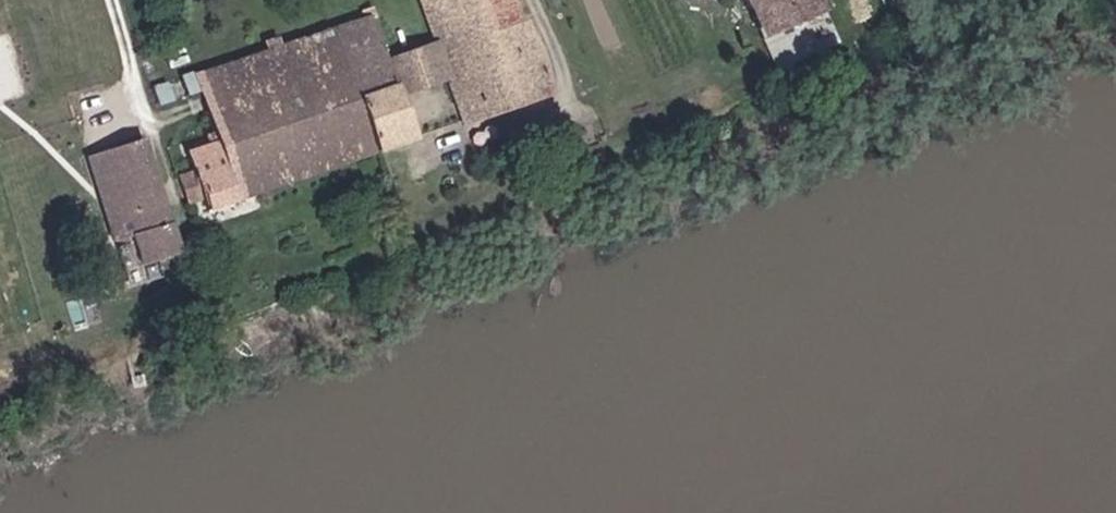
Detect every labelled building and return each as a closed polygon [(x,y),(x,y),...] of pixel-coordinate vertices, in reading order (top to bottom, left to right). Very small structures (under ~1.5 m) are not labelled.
[(438,50),(465,40),(449,0),(416,0),(432,46),(438,50)] [(465,40),(489,31),(476,0),(449,0),(465,40)] [(514,21),(506,0),(476,0),(489,31),(514,21)] [(751,2),(776,67),(829,44),(811,0),(799,0),(801,5),(797,14),(788,20),(780,20),(768,12),(760,0),(755,0),(751,2)] [(768,12),(780,20),(788,20),(797,14),(801,5),(799,0),(760,0),(768,12)] [(489,31),(465,40),(495,119),(554,99),(526,29),(519,33),(514,21),(489,31)] [(348,85),(386,70),(371,28),(333,39),(348,85)] [(377,166),(348,85),(333,39),(195,89),(200,104),(203,103),(216,140),(212,141),(236,214),(377,166)] [(468,129),(495,119),(465,40),(438,50),(445,68),(452,84),(457,98),(468,129)] [(425,55),(386,70),(397,103),(452,84),(445,68),(432,72),(425,55)] [(397,103),(386,70),(348,85),(377,166),(413,153),(397,103)] [(200,104),(195,89),(186,92),(191,107),(200,104)] [(170,97),(154,102),(159,116),(175,111),(170,97)] [(209,222),(236,214),(212,141),(185,150),(195,181),(179,187),(189,216),(206,212),(209,222)] [(181,265),(153,180),(144,152),(88,170),(115,253),(133,247),(143,277),(181,265)]
